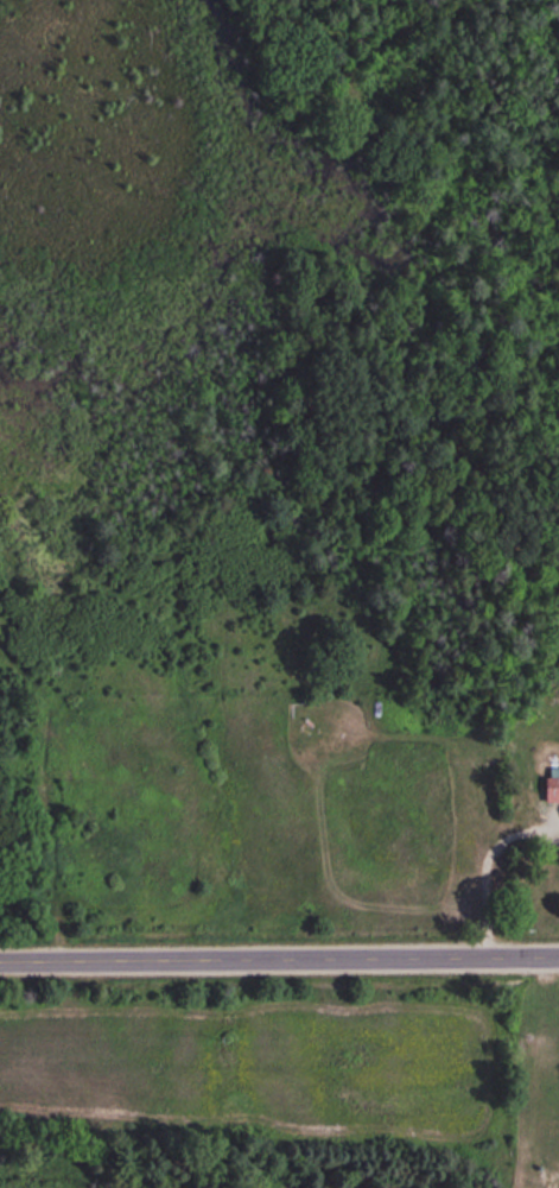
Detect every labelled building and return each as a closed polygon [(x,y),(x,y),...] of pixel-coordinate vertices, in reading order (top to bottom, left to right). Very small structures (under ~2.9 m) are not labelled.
[(543,801),(558,801),(558,776),(543,776),(543,801)]
